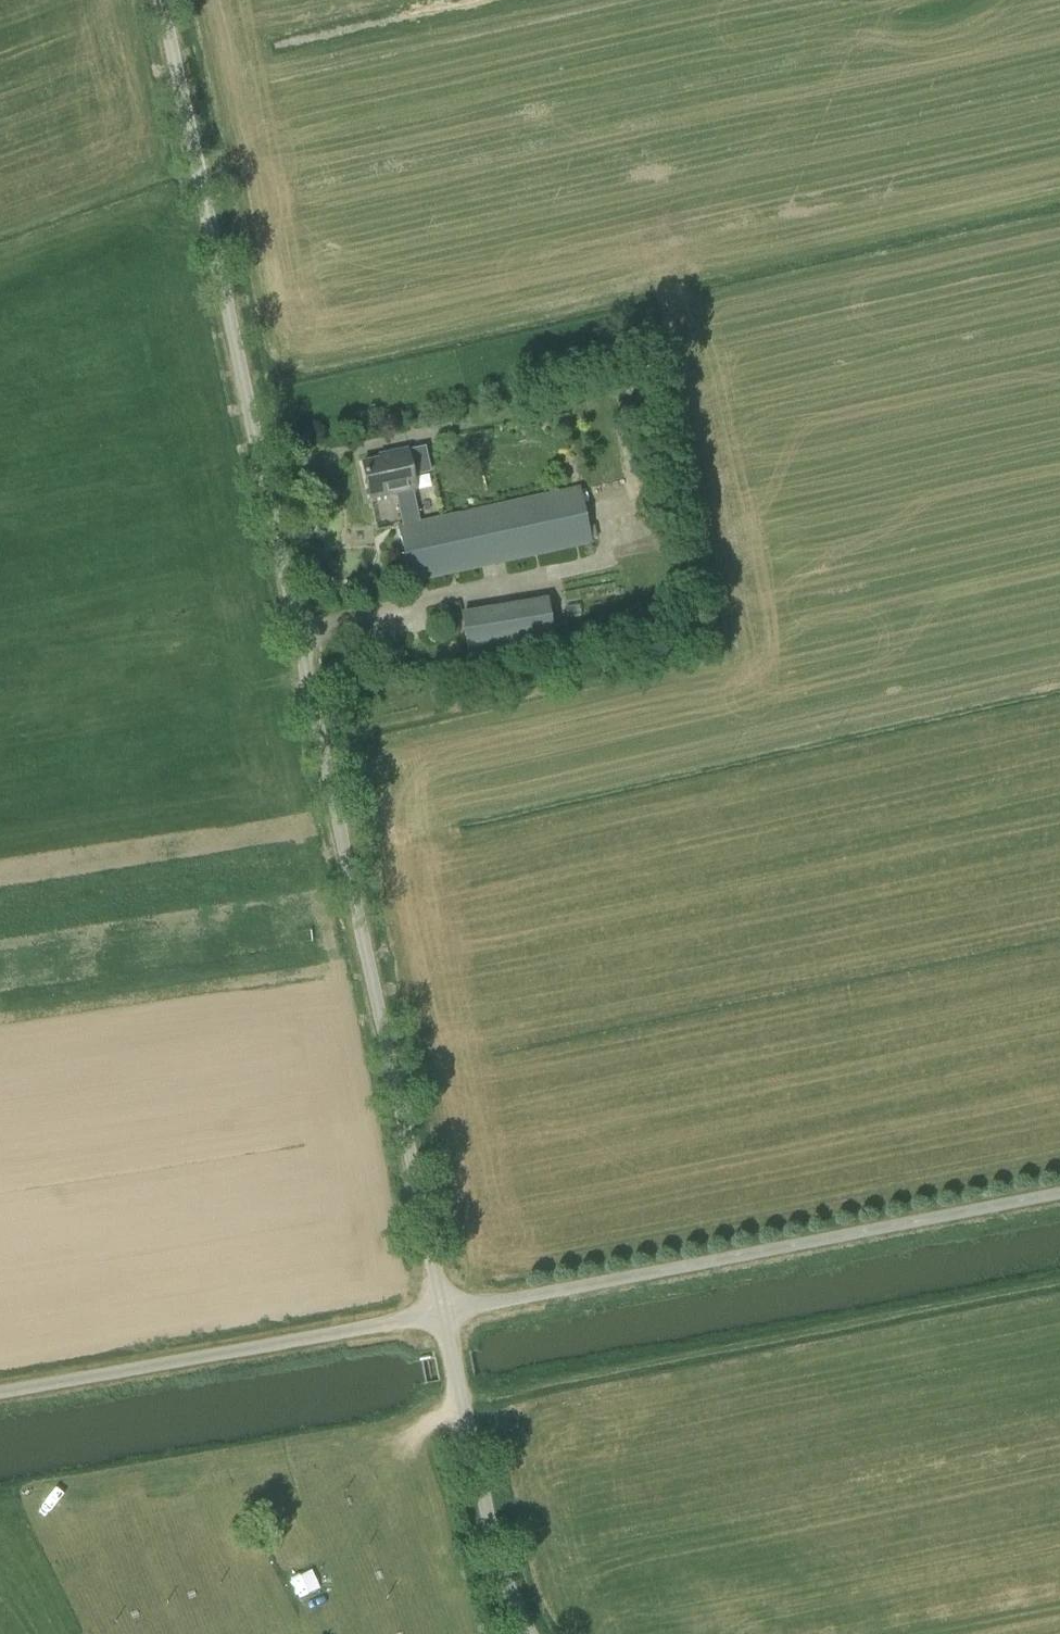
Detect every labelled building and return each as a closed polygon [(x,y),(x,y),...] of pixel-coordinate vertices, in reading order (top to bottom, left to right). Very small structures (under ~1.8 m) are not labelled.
[(407,451),(407,450),(379,455),(380,459),(362,463),(369,500),(396,494),(403,526),(398,527),(410,584),(593,544),(580,487),(420,522),(413,490),(415,490),(412,475),(429,472),(424,447),(407,451)] [(470,672),(558,657),(550,599),(461,613),(470,672)] [(51,1521),(61,1519),(55,1492),(45,1495),(51,1521)] [(303,1611),(322,1603),(315,1587),(296,1595),(303,1611)]
